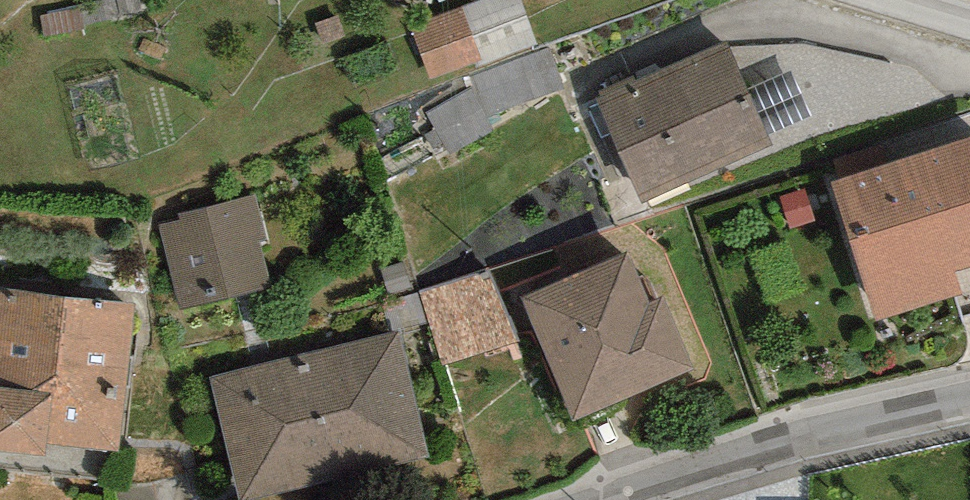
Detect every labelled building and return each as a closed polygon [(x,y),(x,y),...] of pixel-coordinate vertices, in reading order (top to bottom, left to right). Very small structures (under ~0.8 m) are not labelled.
[(413,29),(435,87),(538,49),(520,0),(493,0),(413,29)] [(723,49),(592,108),(638,210),(770,151),(723,49)] [(828,185),(872,330),(965,302),(959,282),(969,279),(969,143),(828,185)] [(253,208),(153,232),(171,309),(271,285),(253,208)] [(417,286),(447,363),(518,335),(489,259),(417,286)] [(622,266),(511,309),(559,432),(685,383),(657,310),(642,316),(622,266)] [(0,291),(0,469),(41,474),(43,453),(115,462),(135,308),(0,291)] [(212,381),(238,499),(252,499),(428,461),(401,340),(212,381)]
